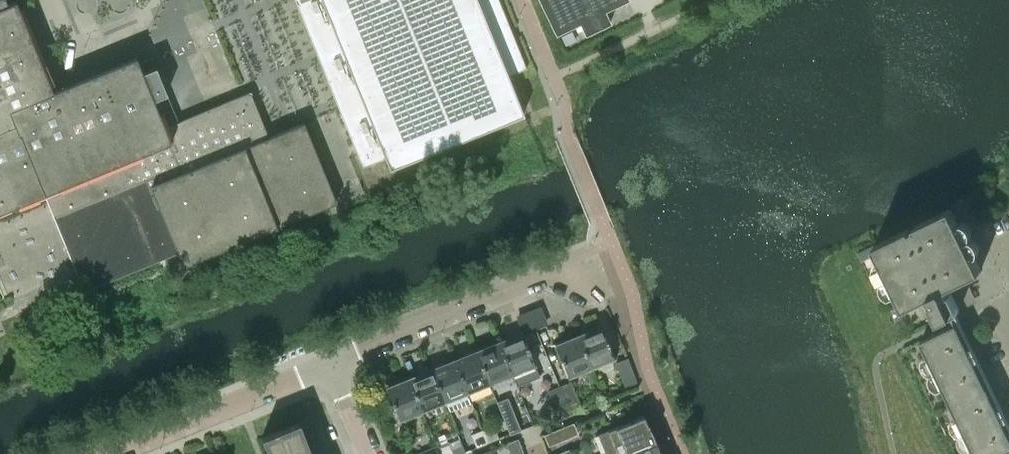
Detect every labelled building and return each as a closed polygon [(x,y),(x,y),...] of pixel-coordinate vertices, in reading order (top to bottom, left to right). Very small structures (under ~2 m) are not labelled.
[(26,201),(44,193),(47,201),(48,202),(75,269),(78,276),(84,290),(85,290),(164,258),(178,252),(181,259),(183,265),(335,202),(336,202),(335,200),(311,141),(303,123),(284,131),(268,137),(268,135),(250,92),(241,95),(208,109),(177,121),(155,66),(142,72),(141,72),(136,57),(80,80),(53,91),(16,1),(8,4),(7,3),(6,0),(0,0),(0,211),(26,201)] [(338,109),(362,167),(384,158),(389,169),(523,115),(507,76),(526,68),(513,36),(498,0),(295,0),(338,109)] [(605,10),(626,0),(539,0),(555,34),(579,23),(585,35),(610,22),(605,10)] [(966,434),(975,453),(1001,453),(1008,450),(1008,422),(956,311),(966,306),(972,290),(968,284),(966,285),(963,279),(981,270),(951,208),(874,244),(905,307),(930,295),(932,300),(931,301),(940,319),(951,314),(956,324),(921,341),(966,434)] [(600,325),(577,334),(591,368),(614,359),(600,325)] [(521,331),(498,340),(512,375),(517,386),(540,376),(535,365),(528,349),(532,347),(526,334),(523,335),(521,331)] [(577,334),(554,343),(568,378),(591,368),(577,334)] [(498,340),(476,350),(490,384),(512,375),(498,340)] [(476,350),(453,359),(467,393),(490,384),(476,350)] [(627,358),(615,363),(624,386),(636,381),(627,358)] [(453,359),(431,368),(445,402),(449,411),(471,402),(467,393),(453,359)] [(431,368),(409,377),(423,411),(445,402),(431,368)] [(409,377),(386,386),(393,405),(390,406),(395,419),(398,418),(400,421),(423,411),(409,377)] [(570,381),(559,386),(568,409),(580,404),(570,381)] [(559,386),(548,390),(557,414),(568,409),(559,386)] [(598,434),(606,453),(625,453),(655,442),(647,423),(646,424),(643,416),(598,434)] [(515,417),(505,421),(510,434),(520,429),(515,417)] [(298,422),(261,437),(268,453),(311,453),(298,422)] [(493,425),(482,430),(487,443),(498,438),(493,425)] [(558,429),(543,435),(548,446),(563,440),(558,429)] [(482,430),(471,434),(476,447),(487,443),(482,430)] [(434,440),(440,453),(459,453),(465,452),(456,431),(434,440)] [(625,453),(660,453),(655,442),(625,453)]
